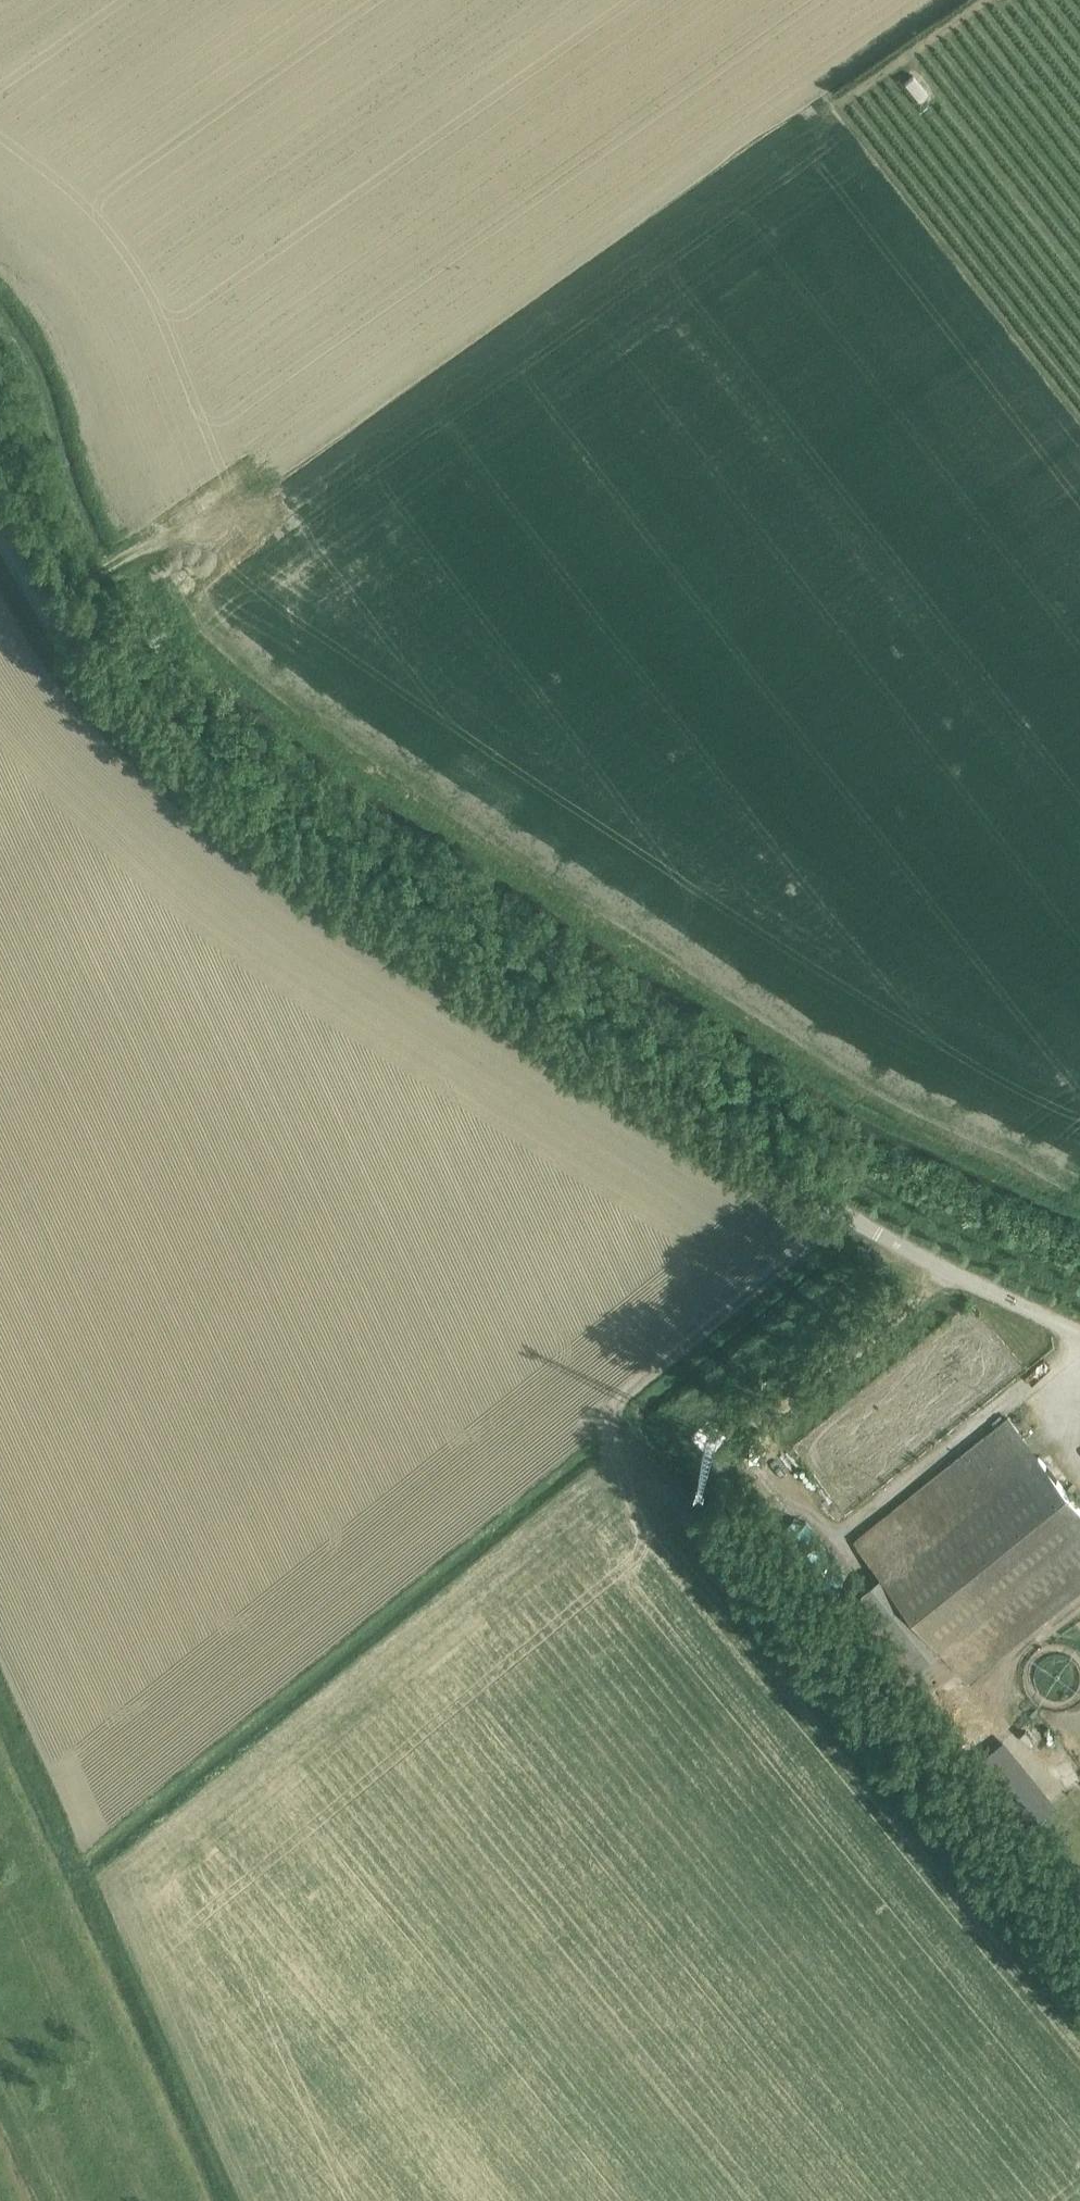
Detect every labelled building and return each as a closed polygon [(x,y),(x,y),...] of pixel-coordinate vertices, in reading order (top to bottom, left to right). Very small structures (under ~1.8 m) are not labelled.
[(1008,1418),(855,1541),(968,1681),(1079,1591),(1079,1508),(1008,1418)] [(793,1467),(803,1461),(793,1443),(783,1449),(793,1467)] [(974,1766),(1025,1829),(1053,1807),(1002,1744),(974,1766)]
